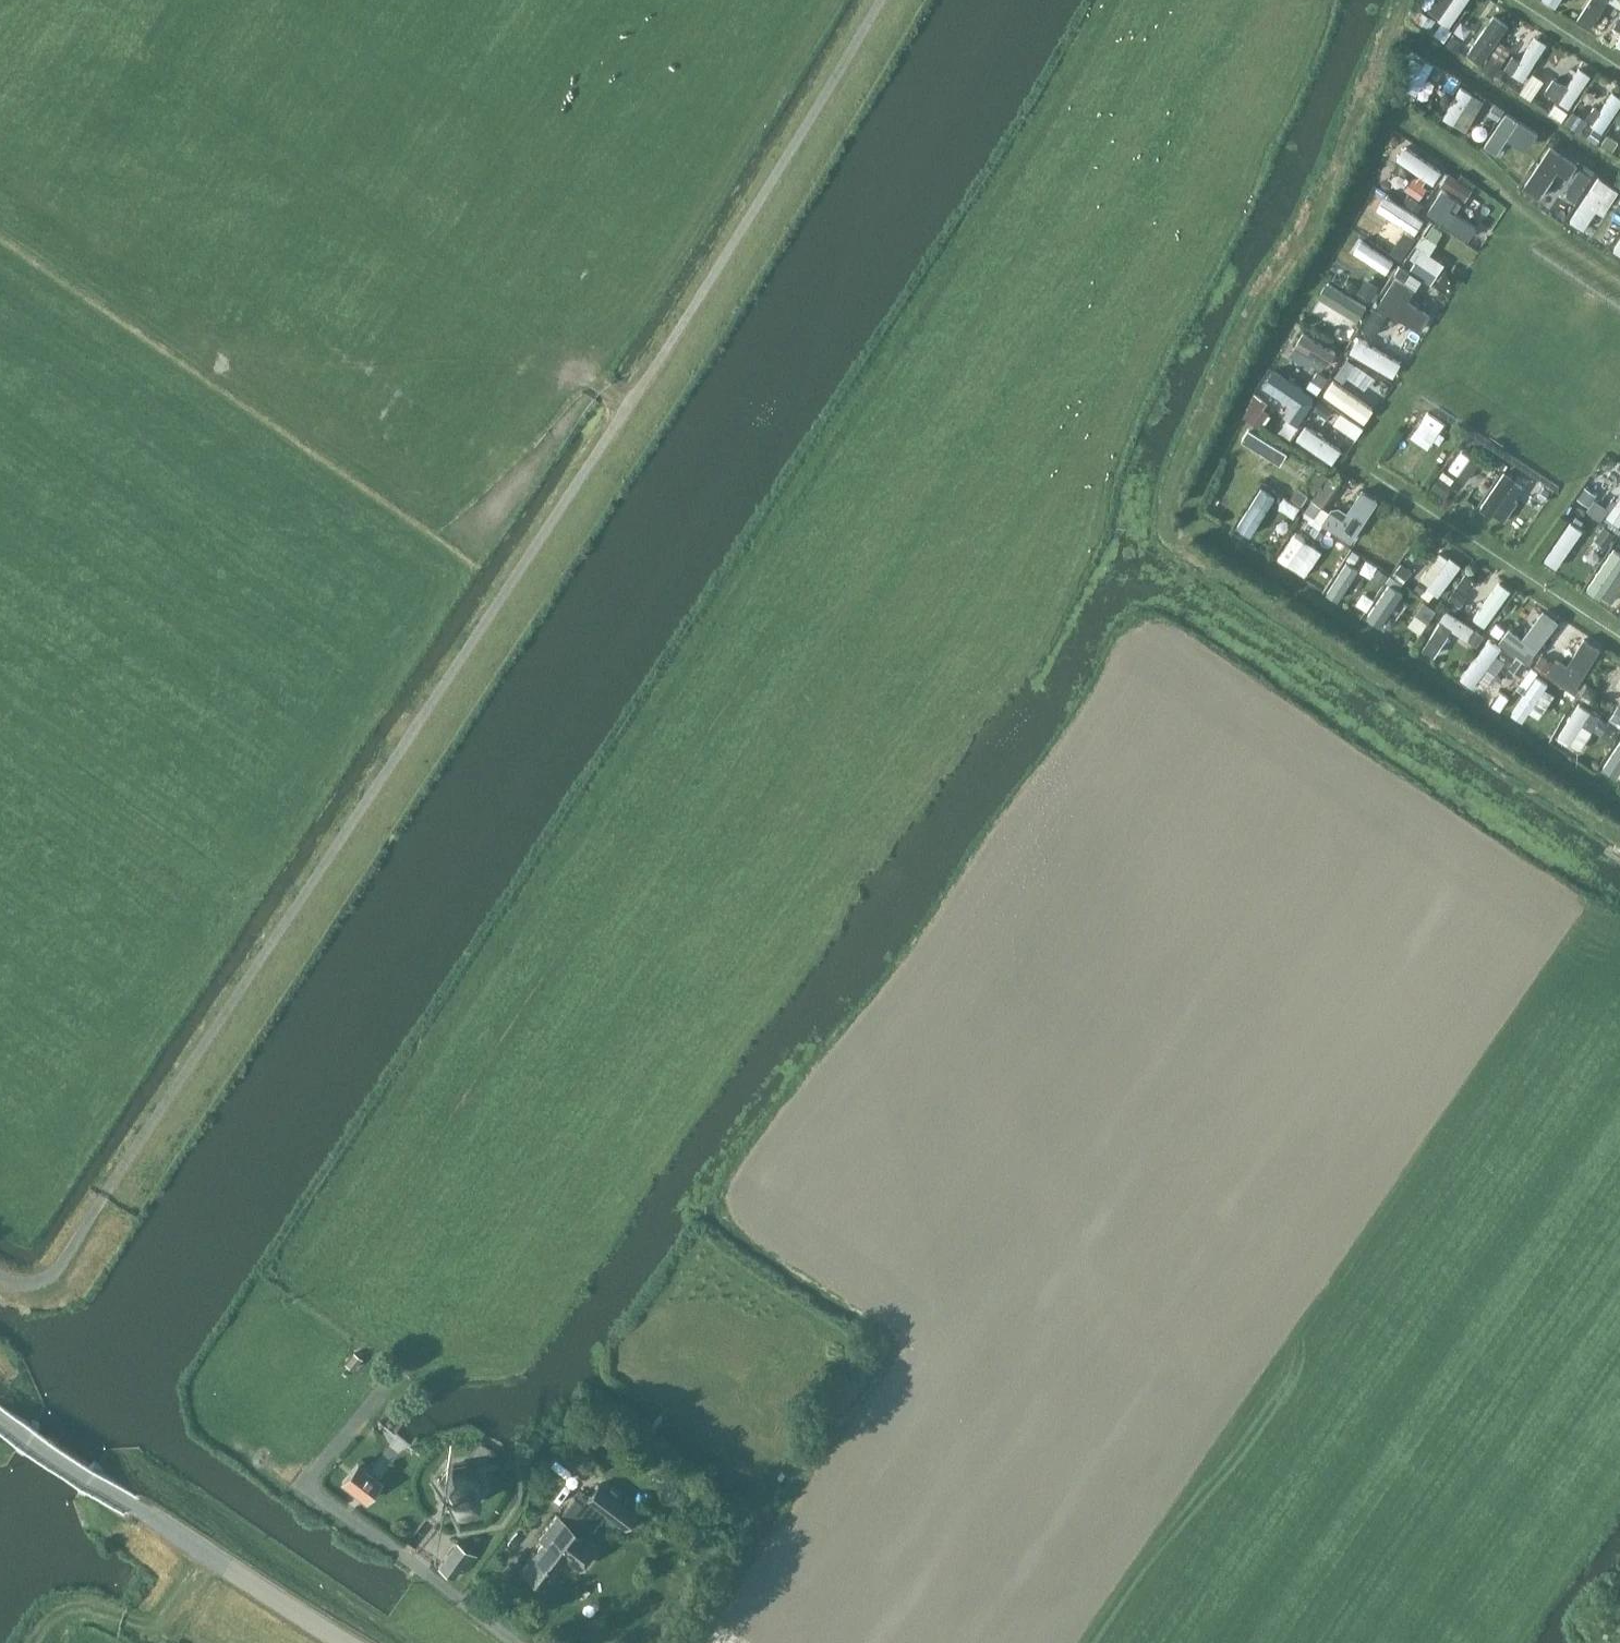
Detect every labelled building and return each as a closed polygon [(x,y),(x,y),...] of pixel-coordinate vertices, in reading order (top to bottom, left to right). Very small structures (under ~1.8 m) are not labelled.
[(1434,23),(1445,29),(1462,0),(1446,0),(1434,23)] [(1605,0),(1583,0),(1574,20),(1609,36),(1615,23),(1598,15),(1605,0)] [(1435,20),(1413,7),(1409,15),(1430,27),(1435,20)] [(1531,35),(1506,73),(1518,81),(1543,43),(1531,35)] [(1450,36),(1446,43),(1455,50),(1460,42),(1450,36)] [(1563,47),(1551,64),(1562,72),(1574,55),(1563,47)] [(1493,75),(1500,64),(1489,56),(1482,67),(1493,75)] [(1406,102),(1423,66),(1405,58),(1388,94),(1406,102)] [(1434,65),(1429,74),(1438,79),(1443,70),(1434,65)] [(1556,97),(1561,80),(1545,75),(1540,92),(1556,97)] [(1463,131),(1470,112),(1461,108),(1467,91),(1453,86),(1440,122),(1463,131)] [(1520,92),(1530,99),(1534,94),(1523,87),(1520,92)] [(1497,119),(1504,108),(1495,102),(1488,113),(1497,119)] [(1568,112),(1555,103),(1548,113),(1560,121),(1568,112)] [(1578,114),(1572,111),(1564,122),(1570,126),(1578,114)] [(1491,157),(1514,123),(1502,115),(1479,149),(1491,157)] [(1477,142),(1482,131),(1467,124),(1462,136),(1477,142)] [(1596,143),(1602,134),(1593,128),(1587,137),(1596,143)] [(1612,150),(1617,142),(1607,136),(1602,143),(1612,150)] [(1400,149),(1392,161),(1428,186),(1437,175),(1400,149)] [(1557,174),(1534,167),(1527,191),(1550,198),(1557,174)] [(1582,184),(1588,176),(1577,168),(1571,177),(1582,184)] [(1470,188),(1448,173),(1440,183),(1463,199),(1470,188)] [(1588,187),(1565,222),(1579,231),(1602,196),(1588,187)] [(1417,236),(1424,222),(1370,193),(1363,206),(1417,236)] [(1418,210),(1422,203),(1411,196),(1407,203),(1418,210)] [(1372,226),(1378,215),(1364,207),(1357,218),(1372,226)] [(1430,223),(1425,233),(1436,239),(1442,229),(1430,223)] [(1415,237),(1404,229),(1398,239),(1409,246),(1415,237)] [(1609,253),(1619,259),(1619,233),(1609,253)] [(1405,278),(1403,277),(1400,285),(1421,295),(1437,259),(1417,250),(1405,278)] [(1357,290),(1373,299),(1378,292),(1362,282),(1357,290)] [(1325,286),(1319,298),(1336,306),(1342,294),(1325,286)] [(1372,306),(1367,315),(1379,322),(1384,314),(1372,306)] [(1354,323),(1342,316),(1336,326),(1348,334),(1354,323)] [(1351,341),(1344,354),(1390,378),(1397,365),(1351,341)] [(1306,370),(1296,363),(1289,375),(1299,381),(1306,370)] [(1339,367),(1334,375),(1342,380),(1348,373),(1339,367)] [(1317,369),(1305,386),(1316,393),(1327,376),(1317,369)] [(1254,392),(1244,415),(1259,426),(1269,411),(1263,407),(1267,401),(1254,392)] [(1332,408),(1320,400),(1315,409),(1327,416),(1332,408)] [(1363,427),(1349,418),(1343,428),(1356,437),(1363,427)] [(1301,426),(1291,438),(1327,467),(1337,454),(1301,426)] [(1502,467),(1505,463),(1498,458),(1495,462),(1502,467)] [(1439,477),(1431,487),(1442,495),(1450,484),(1439,477)] [(1501,525),(1517,486),(1497,477),(1480,517),(1501,525)] [(1577,497),(1588,505),(1596,493),(1584,485),(1577,497)] [(1543,486),(1537,496),(1543,500),(1549,491),(1543,486)] [(1300,502),(1305,494),(1298,489),(1292,497),(1300,502)] [(1244,513),(1264,524),(1276,503),(1256,491),(1244,513)] [(1527,505),(1539,513),(1546,502),(1534,494),(1527,505)] [(1311,501),(1304,510),(1305,511),(1313,517),(1320,507),(1311,501)] [(1300,513),(1292,507),(1287,515),(1295,520),(1300,513)] [(1395,565),(1414,532),(1400,523),(1380,556),(1395,565)] [(1323,531),(1313,525),(1309,531),(1318,537),(1323,531)] [(1614,533),(1603,525),(1594,539),(1605,547),(1614,533)] [(1619,594),(1619,553),(1609,546),(1581,590),(1611,609),(1619,594)] [(1359,554),(1352,549),(1346,558),(1352,563),(1359,554)] [(1400,563),(1394,571),(1404,579),(1411,570),(1400,563)] [(1388,574),(1377,567),(1371,576),(1382,583),(1388,574)] [(1402,583),(1389,574),(1385,581),(1398,590),(1402,583)] [(1421,580),(1416,586),(1423,591),(1427,585),(1421,580)] [(1446,598),(1458,607),(1465,597),(1453,589),(1446,598)] [(1435,609),(1422,601),(1414,613),(1427,622),(1435,609)] [(1439,615),(1416,652),(1431,662),(1447,636),(1462,645),(1469,633),(1439,615)] [(1491,631),(1499,637),(1505,630),(1497,624),(1491,631)] [(1484,634),(1475,628),(1468,638),(1477,644),(1484,634)] [(1552,661),(1541,654),(1536,663),(1547,670),(1552,661)] [(1527,664),(1516,656),(1508,667),(1519,675),(1527,664)] [(1605,697),(1619,701),(1619,680),(1611,677),(1605,697)] [(1524,717),(1539,685),(1523,678),(1508,710),(1524,717)] [(1592,689),(1587,686),(1582,697),(1590,702),(1594,695),(1592,689)] [(1603,736),(1612,742),(1619,729),(1619,728),(1611,722),(1603,736)] [(1599,769),(1613,780),(1619,771),(1619,741),(1599,769)] [(353,1368),(361,1358),(354,1353),(346,1362),(353,1368)] [(593,1435),(584,1428),(574,1444),(583,1450),(593,1435)] [(473,1504),(482,1490),(480,1472),(466,1462),(448,1466),(438,1481),(441,1496),(455,1506),(473,1504)] [(364,1500),(379,1480),(357,1463),(342,1483),(364,1500)] [(623,1528),(634,1513),(597,1484),(582,1504),(574,1498),(559,1517),(556,1515),(538,1538),(543,1542),(523,1568),(545,1585),(565,1558),(577,1567),(594,1544),(584,1537),(602,1513),(623,1528)] [(465,1567),(472,1557),(454,1544),(438,1566),(453,1577),(462,1564),(465,1567)]
